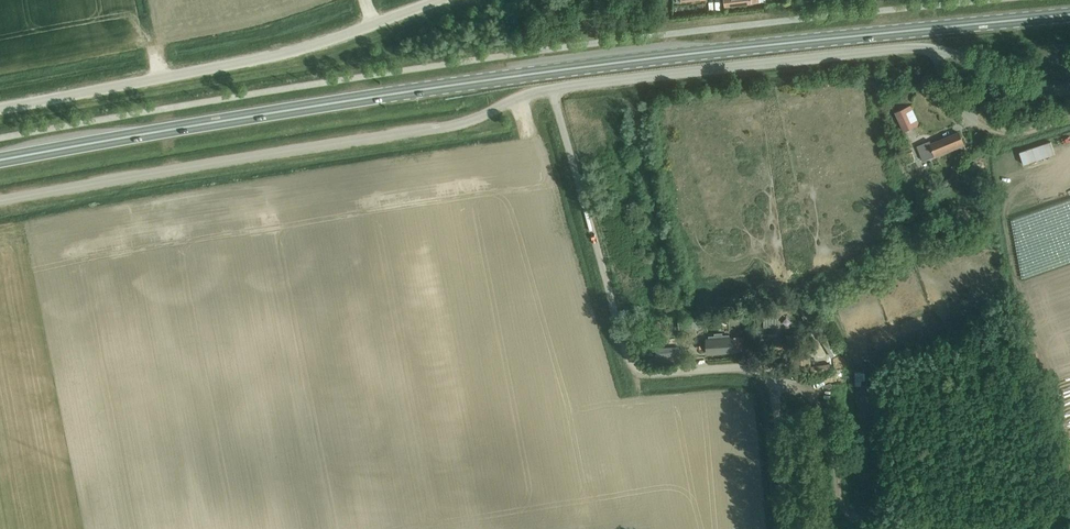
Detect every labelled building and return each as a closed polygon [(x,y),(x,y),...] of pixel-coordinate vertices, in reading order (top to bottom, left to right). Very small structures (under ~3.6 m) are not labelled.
[(896,112),(908,138),(918,134),(915,127),(921,125),(912,105),(896,112)] [(923,161),(935,156),(935,158),(965,145),(959,132),(931,144),(930,141),(917,146),(923,161)] [(779,327),(776,314),(762,317),(764,330),(779,327)] [(790,325),(794,318),(788,315),(784,322),(790,325)] [(796,330),(796,334),(786,334),(786,338),(773,338),(774,348),(796,348),(796,342),(800,342),(800,337),(805,336),(805,330),(796,330)] [(715,333),(715,337),(707,338),(708,352),(740,351),(740,336),(730,337),(730,335),(723,335),(723,333),(715,333)] [(821,339),(832,358),(839,354),(828,335),(821,339)]
